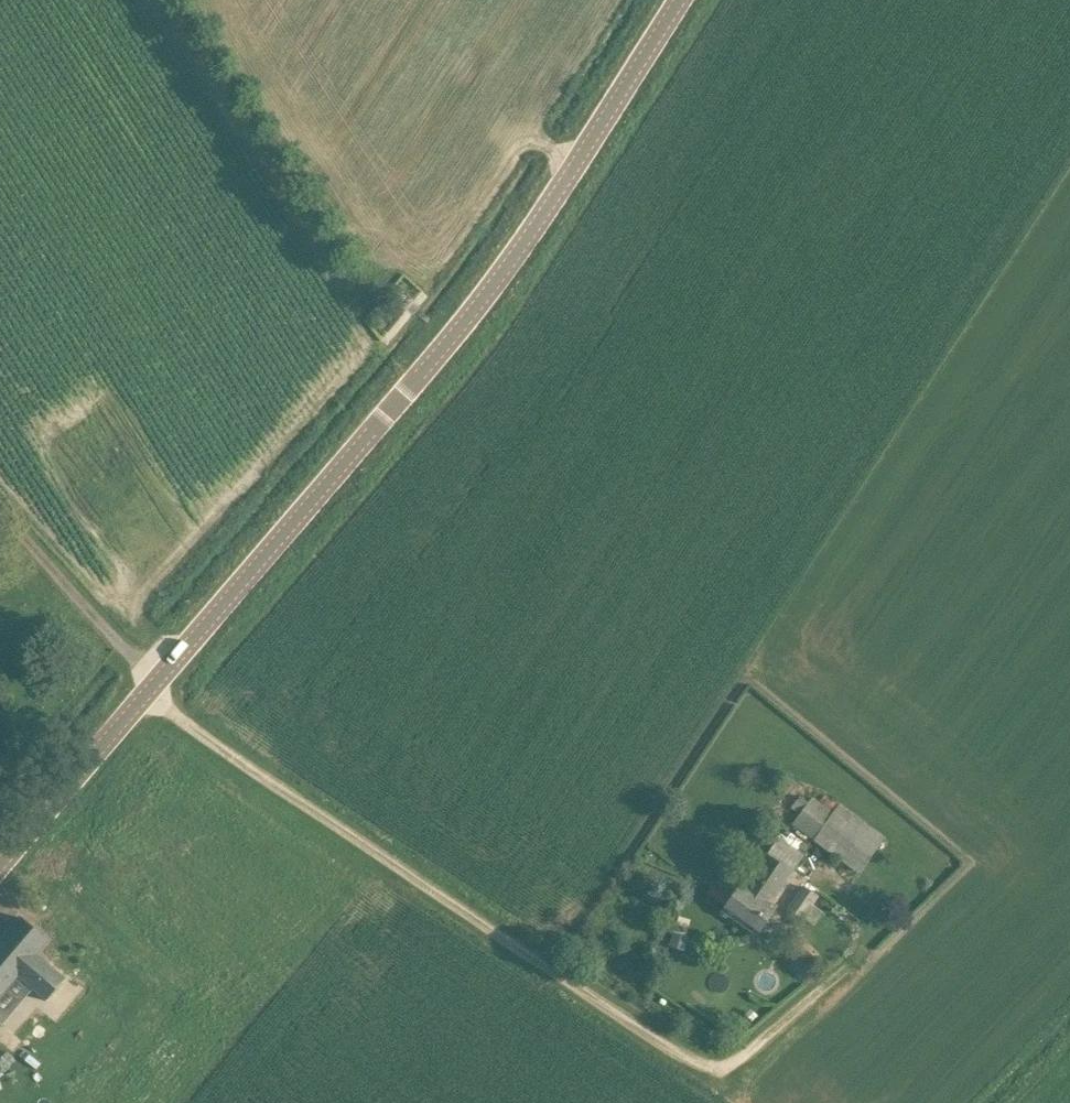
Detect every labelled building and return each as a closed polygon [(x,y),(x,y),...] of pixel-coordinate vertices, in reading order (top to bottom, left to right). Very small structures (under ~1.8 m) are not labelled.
[(884,839),(840,805),(835,813),(814,798),(793,825),(860,874),(884,839)] [(766,923),(777,908),(778,907),(772,903),(806,855),(779,836),(746,884),(743,881),(722,910),(758,935),(766,923)] [(819,896),(804,886),(787,910),(803,920),(819,896)] [(16,974),(46,999),(65,977),(34,952),(46,938),(21,917),(0,942),(0,992),(16,974)] [(666,944),(683,948),(686,936),(670,931),(666,944)] [(794,961),(807,974),(819,962),(806,949),(794,961)]
